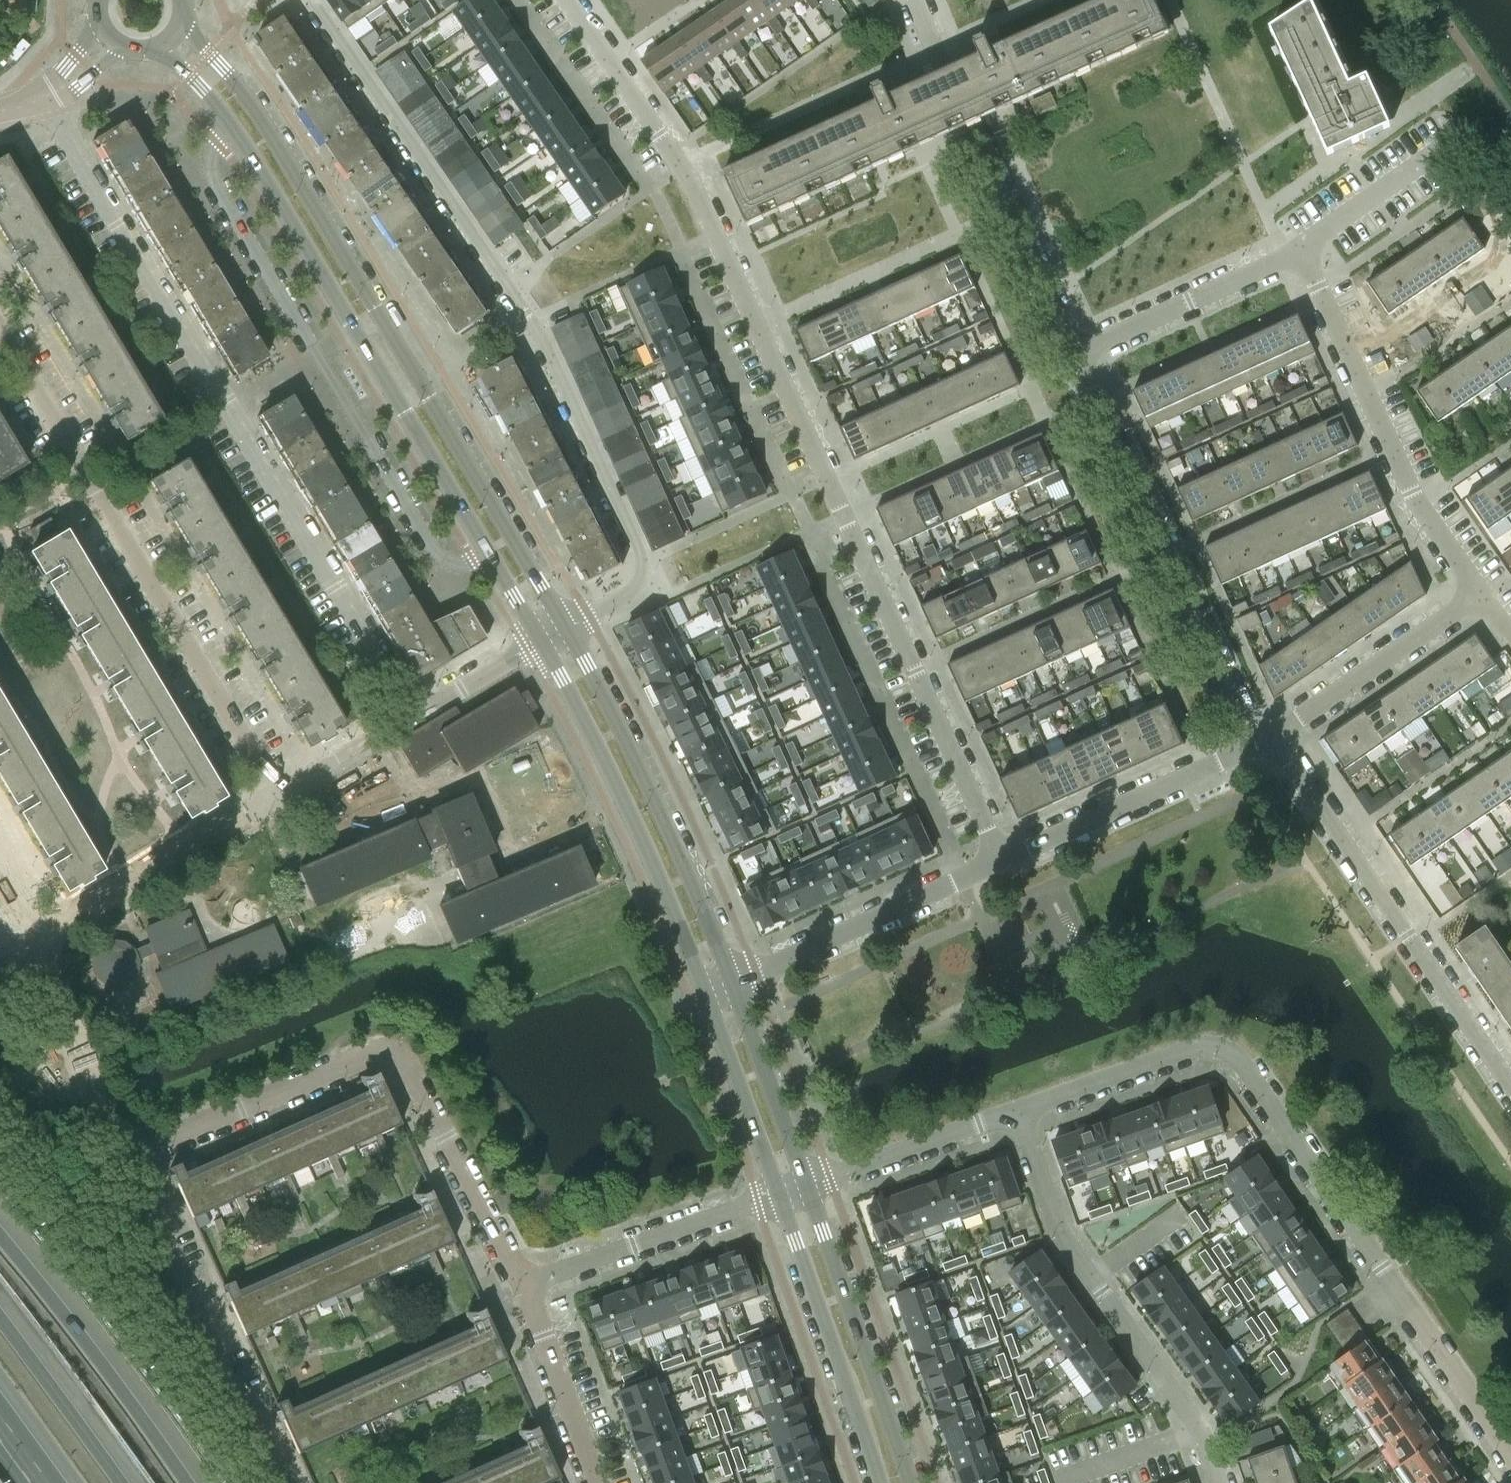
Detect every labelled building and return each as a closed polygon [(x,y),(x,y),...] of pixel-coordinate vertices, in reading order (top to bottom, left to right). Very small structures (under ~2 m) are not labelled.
[(348,29),(366,17),(354,0),(328,0),(348,29)] [(366,17),(382,6),(379,0),(354,0),(366,17)] [(453,0),(446,0),(441,4),(445,10),(455,4),(453,0)] [(497,8),(491,0),(471,0),(454,12),(466,29),(497,8)] [(713,12),(735,43),(739,41),(753,31),(732,0),(730,0),(713,12)] [(742,172),(738,174),(727,179),(725,176),(729,174),(727,171),(739,166),(739,165),(723,172),(747,226),(857,175),(917,148),(971,123),(999,111),(1074,76),(1169,33),(1154,0),(1115,0),(996,54),(993,50),(991,51),(985,38),(974,44),(979,55),(948,68),(888,96),(883,85),(871,90),(877,104),(875,105),(877,110),(741,171),(742,172)] [(753,31),(767,21),(771,18),(758,0),(732,0),(753,31)] [(771,18),(775,16),(789,6),(785,0),(758,0),(771,18)] [(808,4),(812,10),(820,5),(816,0),(813,0),(808,4)] [(1308,115),(1327,156),(1389,128),(1367,78),(1355,83),(1316,0),(1270,31),(1308,115)] [(509,25),(497,8),(466,29),(478,46),(509,25)] [(713,12),(696,24),(717,55),(731,46),(735,43),(713,12)] [(432,20),(427,13),(417,20),(422,27),(432,20)] [(256,39),(267,55),(300,32),(288,16),(256,39)] [(775,16),(771,18),(767,21),(772,28),(779,23),(775,16)] [(422,27),(417,20),(407,27),(412,33),(422,27)] [(779,23),(772,28),(777,35),(784,30),(779,23)] [(696,24),(678,36),(699,68),(703,65),(717,55),(696,24)] [(489,63),(520,42),(509,25),(478,46),(489,63)] [(389,31),(380,38),(383,43),(392,37),(389,31)] [(300,32),(267,55),(279,72),(311,50),(300,32)] [(388,50),(398,43),(393,36),(392,37),(383,43),(388,50)] [(678,36),(660,48),(682,80),(696,70),(699,68),(678,36)] [(739,41),(735,43),(731,46),(736,53),(743,48),(739,41)] [(501,80),(532,59),(520,42),(489,63),(501,80)] [(378,57),(388,50),(383,43),(374,50),(378,57)] [(425,57),(419,47),(412,52),(419,62),(425,57)] [(663,92),(671,87),(682,80),(660,48),(641,61),(663,93),(663,92)] [(743,48),(736,53),(741,60),(748,55),(743,48)] [(290,90),(323,67),(311,50),(279,72),(290,90)] [(426,85),(404,53),(378,71),(399,103),(426,85)] [(432,67),(425,57),(419,62),(426,72),(432,67)] [(512,97),(543,75),(532,59),(501,80),(512,97)] [(703,65),(699,68),(696,70),(700,77),(708,72),(703,65)] [(302,107),(335,84),(323,67),(290,90),(302,107)] [(708,72),(700,77),(705,84),(713,79),(708,72)] [(524,114),(555,92),(543,75),(512,97),(524,114)] [(449,91),(442,81),(435,86),(442,95),(449,91)] [(314,125),(347,102),(335,84),(302,107),(314,125)] [(426,85),(399,103),(407,114),(434,96),(426,85)] [(671,87),(663,92),(668,99),(675,94),(671,87)] [(455,101),(449,91),(442,95),(449,105),(455,101)] [(535,130),(566,109),(555,92),(524,114),(535,130)] [(434,96),(407,114),(414,125),(441,107),(434,96)] [(327,142),(359,120),(347,102),(314,125),(327,142)] [(441,107),(414,125),(436,157),(462,138),(441,107)] [(578,126),(566,109),(535,130),(547,147),(578,126)] [(472,125),(465,115),(458,119),(465,129),(472,125)] [(359,120),(327,142),(339,160),(371,137),(359,120)] [(102,160),(137,140),(126,121),(91,142),(102,160)] [(478,134),(472,125),(465,129),(472,139),(478,134)] [(589,143),(578,126),(547,147),(558,164),(589,143)] [(371,137),(339,160),(350,176),(383,154),(371,137)] [(462,138),(436,157),(444,168),(470,150),(462,138)] [(113,179),(147,158),(137,140),(102,160),(113,179)] [(601,160),(589,143),(558,164),(570,181),(601,160)] [(495,158),(488,148),(481,153),(488,163),(495,158)] [(470,150),(444,168),(451,179),(477,160),(470,150)] [(383,154),(350,176),(361,193),(394,170),(383,154)] [(1,232),(34,212),(2,158),(0,160),(0,231),(1,232)] [(124,197),(158,176),(147,158),(113,179),(124,197)] [(501,168),(495,158),(488,163),(495,173),(501,168)] [(477,160),(451,179),(459,190),(485,172),(477,160)] [(612,176),(601,160),(570,181),(581,198),(612,176)] [(394,170),(361,193),(375,212),(407,189),(394,170)] [(485,172),(459,190),(466,200),(492,182),(485,172)] [(169,194),(158,176),(124,197),(135,215),(169,194)] [(593,215),(624,194),(612,176),(581,198),(593,215)] [(492,182),(466,200),(473,211),(500,193),(492,182)] [(518,192),(511,182),(504,186),(511,196),(518,192)] [(386,229),(419,207),(407,189),(375,212),(386,229)] [(525,202),(518,192),(511,196),(518,206),(525,202)] [(500,193),(473,211),(481,222),(507,204),(500,193)] [(146,233),(180,212),(169,194),(135,215),(146,233)] [(507,204),(481,222),(487,232),(514,213),(507,204)] [(398,247),(431,224),(419,207),(386,229),(398,247)] [(66,265),(34,212),(1,232),(14,254),(14,253),(18,259),(19,261),(18,261),(32,285),(66,265)] [(157,251),(191,230),(180,212),(146,233),(157,251)] [(514,213),(487,232),(496,244),(522,226),(514,213)] [(541,225),(534,216),(527,220),(534,230),(541,225)] [(1462,218),(1442,232),(1463,263),(1484,249),(1480,244),(1473,234),(1462,218)] [(431,224),(398,247),(409,263),(442,240),(431,224)] [(548,235),(541,225),(534,230),(541,240),(548,235)] [(1480,229),(1473,234),(1480,244),(1487,239),(1480,229)] [(191,230),(157,251),(167,269),(202,248),(191,230)] [(1442,232),(1423,245),(1444,276),(1463,263),(1442,232)] [(422,281),(454,258),(442,240),(409,263),(422,281)] [(1423,245),(1405,257),(1426,288),(1444,276),(1423,245)] [(202,248),(167,269),(178,286),(212,266),(202,248)] [(960,254),(940,264),(955,297),(975,288),(960,254)] [(1405,257),(1386,270),(1407,301),(1426,288),(1405,257)] [(434,298),(466,276),(454,258),(422,281),(434,298)] [(940,264),(919,273),(934,306),(955,297),(940,264)] [(97,317),(66,265),(32,285),(45,306),(46,305),(50,313),(50,314),(64,337),(97,317)] [(212,266),(178,286),(188,304),(223,284),(212,266)] [(663,269),(620,289),(629,308),(671,288),(663,269)] [(1386,270),(1367,283),(1388,314),(1407,301),(1386,270)] [(919,273),(898,283),(913,316),(934,306),(919,273)] [(446,316),(479,294),(466,276),(434,298),(446,316)] [(898,283),(878,292),(893,325),(913,316),(898,283)] [(223,284),(188,304),(199,322),(233,302),(223,284)] [(671,288),(629,308),(637,327),(680,307),(671,288)] [(1480,290),(1466,299),(1478,315),(1491,306),(1480,290)] [(878,292),(857,302),(872,335),(893,325),(878,292)] [(458,334),(491,312),(479,294),(446,316),(458,334)] [(233,302),(199,322),(210,341),(244,320),(233,302)] [(857,302),(836,311),(851,344),(872,335),(857,302)] [(680,307),(637,327),(645,345),(688,325),(680,307)] [(602,320),(597,309),(589,313),(594,324),(602,320)] [(836,311),(815,321),(830,354),(851,344),(836,311)] [(972,317),(975,324),(989,317),(986,311),(972,317)] [(553,328),(558,340),(588,326),(582,315),(574,319),(553,328)] [(1315,353),(1298,315),(1281,323),(1299,361),(1315,353)] [(97,317),(64,337),(76,358),(77,358),(80,363),(82,366),(81,366),(95,389),(128,369),(97,317)] [(221,359),(255,339),(244,320),(210,341),(221,359)] [(607,331),(602,320),(594,324),(599,335),(607,331)] [(815,321),(795,330),(810,363),(830,354),(815,321)] [(991,322),(977,329),(980,335),(994,329),(991,322)] [(958,323),(945,329),(948,336),(961,330),(958,323)] [(1281,323),(1265,330),(1282,368),(1299,361),(1281,323)] [(688,325),(645,345),(654,364),(654,365),(663,361),(663,360),(697,344),(688,325)] [(588,326),(558,340),(564,352),(593,338),(588,326)] [(1492,339),(1510,367),(1510,327),(1510,326),(1492,339)] [(1422,327),(1404,339),(1414,353),(1431,341),(1422,327)] [(932,335),(935,342),(948,336),(945,329),(932,335)] [(1265,330),(1248,338),(1265,376),(1282,368),(1265,330)] [(967,346),(963,335),(950,341),(953,348),(954,351),(967,346)] [(593,338),(564,352),(570,364),(599,351),(593,338)] [(1248,338),(1239,342),(1232,345),(1249,384),(1265,376),(1248,338)] [(267,357),(255,339),(221,359),(232,378),(267,357)] [(1473,352),(1494,383),(1510,371),(1510,367),(1492,339),(1473,352)] [(950,341),(937,347),(940,354),(953,348),(950,341)] [(916,342),(903,348),(906,355),(919,349),(916,342)] [(671,378),(705,363),(697,344),(663,360),(671,378)] [(1232,345),(1215,353),(1232,391),(1249,384),(1232,345)] [(619,357),(614,347),(606,350),(611,361),(619,357)] [(890,354),(893,361),(906,355),(903,348),(890,354)] [(599,351),(570,364),(575,376),(604,363),(599,351)] [(1005,352),(984,361),(999,394),(1020,385),(1005,352)] [(1473,352),(1454,365),(1476,396),(1494,383),(1473,352)] [(1215,353),(1206,357),(1198,361),(1216,399),(1232,391),(1215,353)] [(921,354),(908,360),(911,367),(924,361),(921,354)] [(526,376),(517,357),(481,375),(491,394),(526,376)] [(624,368),(619,357),(611,361),(616,372),(624,368)] [(908,360),(895,366),(898,373),(911,367),(908,360)] [(984,361),(963,371),(978,404),(999,394),(984,361)] [(1198,361),(1182,368),(1199,406),(1216,399),(1198,361)] [(874,362),(861,367),(864,374),(877,368),(874,362)] [(604,363),(575,376),(581,389),(610,375),(604,363)] [(671,378),(650,388),(659,406),(664,404),(714,381),(705,363),(671,378)] [(1454,365),(1435,378),(1456,409),(1476,396),(1454,365)] [(849,373),(852,380),(864,374),(861,367),(849,373)] [(1182,368),(1173,372),(1165,376),(1183,414),(1199,406),(1182,368)] [(128,369),(95,389),(107,410),(108,410),(113,418),(112,418),(126,441),(159,421),(128,369)] [(963,371),(943,380),(958,413),(978,404),(963,371)] [(880,373),(867,379),(870,386),(883,380),(880,373)] [(610,375),(581,389),(587,402),(616,388),(610,375)] [(500,413),(536,395),(526,376),(491,394),(500,413)] [(1165,376),(1149,383),(1166,421),(1183,414),(1165,376)] [(1311,382),(1314,389),(1328,382),(1325,376),(1311,382)] [(1435,378),(1416,391),(1438,422),(1456,409),(1435,378)] [(867,379),(854,385),(857,392),(870,386),(867,379)] [(834,380),(820,386),(823,393),(837,386),(834,380)] [(943,380),(922,390),(937,423),(958,413),(943,380)] [(714,381),(664,404),(672,423),(722,400),(714,381)] [(1150,429),(1166,421),(1149,383),(1132,391),(1150,429)] [(636,395),(631,384),(623,387),(628,398),(636,395)] [(1305,385),(1292,391),(1295,398),(1308,392),(1305,385)] [(1331,387),(1317,394),(1320,400),(1334,394),(1331,387)] [(616,388),(587,402),(592,414),(621,401),(616,388)] [(922,390),(901,399),(916,432),(937,423),(922,390)] [(826,398),(829,405),(843,398),(840,391),(826,398)] [(1282,404),(1295,398),(1292,391),(1279,397),(1282,404)] [(536,395),(500,413),(510,432),(545,413),(536,395)] [(640,406),(636,395),(628,398),(633,409),(640,406)] [(267,436),(301,415),(290,397),(256,417),(267,436)] [(901,399),(880,409),(895,442),(916,432),(901,399)] [(672,423),(667,425),(676,443),(731,418),(722,400),(672,423)] [(1272,400),(1259,406),(1262,413),(1275,407),(1272,400)] [(621,401),(592,414),(598,426),(627,413),(621,401)] [(1249,419),(1262,413),(1259,406),(1246,412),(1249,419)] [(880,409),(860,418),(875,451),(895,442),(880,409)] [(1357,445),(1342,412),(1322,422),(1337,455),(1357,445)] [(545,413),(510,432),(519,450),(555,432),(545,413)] [(627,413),(598,426),(603,439),(633,425),(627,413)] [(278,454),(312,434),(301,415),(267,436),(278,454)] [(1239,415),(1226,421),(1229,428),(1242,422),(1239,415)] [(731,418),(676,443),(684,462),(739,437),(731,418)] [(860,418),(839,427),(854,461),(875,451),(860,418)] [(652,432),(647,421),(640,424),(645,435),(652,432)] [(1216,434),(1229,428),(1226,421),(1213,427),(1216,434)] [(1322,422),(1301,431),(1316,464),(1337,455),(1322,422)] [(633,425),(603,439),(609,450),(638,437),(633,425)] [(24,466),(0,426),(0,481),(24,466)] [(1206,430),(1193,436),(1196,443),(1210,437),(1206,430)] [(1301,431),(1281,440),(1296,474),(1316,464),(1301,431)] [(555,432),(519,450),(530,470),(565,452),(555,432)] [(657,443),(652,432),(645,435),(650,446),(657,443)] [(1025,440),(1042,479),(1046,487),(1063,480),(1042,433),(1025,440)] [(312,434),(278,454),(289,473),(324,453),(312,434)] [(1184,449),(1196,443),(1193,436),(1180,442),(1184,449)] [(638,437),(609,450),(614,463),(644,449),(638,437)] [(684,462),(682,463),(691,481),(693,481),(748,456),(739,437),(684,462)] [(1025,440),(1008,448),(1025,486),(1042,479),(1025,440)] [(1281,440),(1260,450),(1275,483),(1296,474),(1281,440)] [(1174,445),(1160,451),(1163,458),(1177,452),(1174,445)] [(1008,448),(992,455),(1009,494),(1025,486),(1008,448)] [(644,449),(614,463),(620,476),(649,462),(644,449)] [(1260,450),(1238,460),(1253,493),(1275,483),(1260,450)] [(565,452),(530,470),(539,488),(574,470),(565,452)] [(300,491),(334,470),(324,453),(289,473),(300,491)] [(992,455),(975,463),(993,501),(1009,494),(992,455)] [(748,456),(693,481),(702,499),(713,494),(756,474),(748,456)] [(1179,457),(1165,463),(1168,470),(1182,463),(1179,457)] [(669,469),(664,458),(657,461),(662,472),(669,469)] [(1238,460),(1218,470),(1233,503),(1253,493),(1238,460)] [(149,481),(163,504),(164,503),(169,511),(168,512),(181,534),(215,514),(183,461),(149,481)] [(649,462),(620,476),(626,488),(655,474),(649,462)] [(975,463),(959,471),(976,509),(993,501),(975,463)] [(1503,473),(1510,485),(1510,468),(1503,473)] [(674,480),(669,469),(662,472),(667,483),(674,480)] [(310,509),(345,488),(334,470),(300,491),(310,509)] [(574,470),(539,488),(548,506),(584,488),(574,470)] [(1218,470),(1197,479),(1213,512),(1233,503),(1218,470)] [(959,471),(942,478),(960,516),(976,509),(959,471)] [(1386,509),(1369,471),(1352,479),(1370,517),(1386,509)] [(1484,486),(1506,517),(1510,513),(1510,485),(1503,473),(1484,486)] [(655,474),(626,488),(631,499),(660,486),(655,474)] [(756,474),(713,494),(722,513),(765,493),(756,474)] [(942,478),(926,485),(944,524),(960,516),(942,478)] [(1177,488),(1192,521),(1213,512),(1197,479),(1177,488)] [(1352,479),(1343,483),(1336,486),(1353,524),(1370,517),(1352,479)] [(926,485),(910,493),(927,531),(944,524),(926,485)] [(660,486),(631,499),(637,512),(666,498),(660,486)] [(1336,486),(1319,494),(1337,532),(1353,524),(1336,486)] [(1466,499),(1487,530),(1506,517),(1484,486),(1466,499)] [(321,527),(356,506),(345,488),(310,509),(321,527)] [(584,488),(548,506),(558,525),(593,507),(584,488)] [(910,493),(893,501),(910,539),(927,531),(910,493)] [(1055,500),(1058,507),(1072,500),(1069,493),(1055,500)] [(1319,494),(1310,498),(1303,501),(1320,540),(1337,532),(1319,494)] [(686,506),(681,495),(674,498),(679,509),(686,506)] [(666,498),(637,512),(642,524),(671,511),(666,498)] [(876,508),(894,547),(910,539),(893,501),(876,508)] [(1303,501),(1286,509),(1304,547),(1320,540),(1303,501)] [(1048,503),(1036,509),(1039,515),(1051,510),(1048,503)] [(1075,505),(1060,511),(1064,519),(1078,512),(1075,505)] [(332,545),(366,524),(356,506),(321,527),(332,545)] [(691,517),(686,506),(679,509),(684,520),(691,517)] [(593,507),(558,525),(568,545),(603,526),(593,507)] [(1036,509),(1023,515),(1026,521),(1039,515),(1036,509)] [(1286,509),(1270,517),(1287,555),(1304,547),(1286,509)] [(677,523),(671,511),(642,524),(648,536),(677,523)] [(215,514),(181,534),(194,556),(195,556),(200,564),(199,564),(213,587),(247,567),(215,514)] [(1270,517),(1253,524),(1271,562),(1287,555),(1270,517)] [(28,531),(38,547),(59,535),(49,518),(28,531)] [(1015,518),(1003,524),(1006,530),(1018,525),(1015,518)] [(677,523),(648,536),(654,550),(683,536),(677,523)] [(343,563),(377,542),(366,524),(332,545),(343,563)] [(990,530),(993,536),(1006,530),(1003,524),(990,530)] [(1253,524),(1237,532),(1254,570),(1271,562),(1253,524)] [(578,564),(613,545),(603,526),(568,545),(578,564)] [(1086,530),(1065,540),(1080,573),(1101,563),(1086,530)] [(59,535),(38,547),(30,552),(44,575),(49,583),(48,583),(62,606),(96,586),(63,532),(59,535)] [(1237,532),(1220,539),(1238,578),(1254,570),(1237,532)] [(1383,538),(1386,545),(1400,538),(1397,532),(1383,538)] [(983,533),(970,539),(973,545),(986,540),(983,533)] [(957,545),(960,551),(973,545),(970,539),(957,545)] [(1221,585),(1238,578),(1220,539),(1204,547),(1221,585)] [(1065,540),(1045,549),(1060,582),(1080,573),(1065,540)] [(1376,541),(1364,547),(1367,554),(1379,548),(1376,541)] [(353,580),(388,560),(377,542),(343,563),(353,580)] [(1402,543),(1388,550),(1391,556),(1405,550),(1402,543)] [(623,564),(613,545),(578,564),(587,583),(623,564)] [(921,551),(927,566),(940,560),(937,554),(934,545),(921,551)] [(1350,553),(1353,560),(1367,554),(1364,547),(1350,553)] [(1501,554),(1510,568),(1510,547),(1501,554)] [(950,548),(937,554),(940,560),(953,555),(950,548)] [(1045,549),(1024,558),(1039,592),(1060,582),(1045,549)] [(801,572),(792,552),(758,568),(766,587),(801,572)] [(1343,556),(1330,562),(1334,569),(1347,563),(1343,556)] [(1024,558),(1003,568),(1018,601),(1039,592),(1024,558)] [(388,560),(353,580),(364,599),(399,578),(388,560)] [(1425,595),(1410,561),(1390,575),(1410,605),(1425,595)] [(1317,568),(1320,575),(1334,569),(1330,562),(1317,568)] [(918,563),(904,569),(907,576),(921,569),(918,563)] [(277,619),(247,567),(213,587),(226,608),(231,616),(230,616),(244,639),(277,619)] [(1003,568),(983,577),(998,610),(1018,601),(1003,568)] [(1311,571),(1297,577),(1300,584),(1314,578),(1311,571)] [(809,590),(801,572),(766,587),(775,606),(809,590)] [(909,581),(912,587),(929,580),(926,573),(909,581)] [(1410,605),(1390,575),(1369,589),(1390,619),(1410,605)] [(983,577),(962,587),(977,620),(998,610),(983,577)] [(1288,590),(1300,584),(1297,577),(1284,583),(1288,590)] [(399,578),(364,599),(375,616),(409,596),(399,578)] [(127,639),(96,586),(62,606),(75,627),(76,627),(80,635),(94,659),(127,639)] [(1278,586),(1264,592),(1267,599),(1281,593),(1278,586)] [(962,587),(941,596),(956,629),(977,620),(962,587)] [(1113,589),(1096,596),(1113,635),(1130,627),(1113,589)] [(1390,619),(1369,589),(1350,603),(1371,632),(1390,619)] [(818,609),(809,590),(775,606),(783,624),(818,609)] [(1255,605),(1267,599),(1264,592),(1252,598),(1255,605)] [(730,604),(725,593),(718,597),(722,607),(730,604)] [(409,596),(375,616),(386,636),(420,615),(409,596)] [(921,606),(936,639),(956,629),(941,596),(921,606)] [(1096,596),(1079,604),(1096,643),(1113,635),(1096,596)] [(716,608),(711,597),(704,600),(709,611),(716,608)] [(1245,601),(1231,607),(1234,614),(1248,608),(1245,601)] [(1371,632),(1350,603),(1331,616),(1352,645),(1371,632)] [(735,615),(730,604),(722,607),(727,618),(735,615)] [(1079,604),(1063,612),(1080,650),(1096,643),(1079,604)] [(466,606),(426,624),(420,615),(386,636),(413,680),(430,670),(431,672),(486,639),(466,606)] [(677,626),(668,607),(626,628),(635,647),(677,626)] [(721,619),(716,608),(709,611),(714,622),(721,619)] [(826,627),(818,609),(783,624),(792,643),(826,627)] [(1255,610),(1248,613),(1254,626),(1261,623),(1258,615),(1255,610)] [(1266,611),(1258,615),(1261,623),(1262,626),(1271,622),(1266,611)] [(1063,612),(1046,619),(1064,657),(1080,650),(1063,612)] [(1248,613),(1237,619),(1242,632),(1254,626),(1248,613)] [(1352,645),(1331,616),(1313,628),(1334,657),(1352,645)] [(277,619),(244,639),(257,661),(258,660),(263,668),(262,669),(275,691),(309,672),(277,619)] [(1046,619),(1030,626),(1047,665),(1064,657),(1046,619)] [(644,665),(689,644),(680,625),(677,626),(635,647),(644,665)] [(1030,626),(1014,634),(1031,672),(1047,665),(1030,626)] [(835,646),(826,627),(792,643),(800,661),(835,646)] [(1334,657),(1313,628),(1293,641),(1314,671),(1334,657)] [(747,641),(742,630),(734,634),(739,644),(747,641)] [(733,645),(728,634),(721,638),(726,648),(733,645)] [(1014,634),(997,641),(1015,680),(1031,672),(1014,634)] [(1503,675),(1475,634),(1455,647),(1476,678),(1483,688),(1503,675)] [(127,639),(94,659),(106,680),(107,679),(112,687),(111,688),(125,711),(159,691),(127,639)] [(752,652),(747,641),(739,644),(744,655),(752,652)] [(997,641),(981,649),(998,687),(1015,680),(997,641)] [(1314,671),(1293,641),(1273,655),(1294,685),(1314,671)] [(653,684),(695,663),(698,662),(689,644),(644,665),(653,684)] [(738,656),(733,645),(726,648),(731,659),(738,656)] [(843,664),(835,646),(800,661),(809,680),(843,664)] [(1455,647),(1436,661),(1457,692),(1476,678),(1455,647)] [(981,649),(964,657),(982,695),(998,687),(981,649)] [(1126,656),(1130,662),(1144,656),(1140,649),(1126,656)] [(1273,699),(1294,685),(1273,655),(1258,666),(1273,699)] [(964,657),(947,664),(965,703),(982,695),(964,657)] [(1120,659),(1107,665),(1110,672),(1123,666),(1120,659)] [(1146,661),(1132,667),(1135,674),(1149,668),(1146,661)] [(1436,661),(1417,674),(1438,705),(1457,692),(1436,661)] [(662,702),(704,682),(695,663),(653,684),(662,702)] [(851,683),(843,664),(809,680),(817,698),(851,683)] [(1094,671),(1097,677),(1110,672),(1107,665),(1094,671)] [(764,678),(759,667),(751,671),(756,681),(764,678)] [(750,682),(745,671),(738,675),(743,685),(750,682)] [(1125,671),(1112,676),(1115,683),(1128,677),(1125,671)] [(309,672),(275,691),(288,713),(289,713),(294,721),(293,721),(309,748),(319,742),(321,744),(334,736),(332,734),(343,728),(309,672)] [(1087,674),(1074,680),(1077,686),(1090,681),(1087,674)] [(1417,674),(1398,687),(1419,718),(1438,705),(1417,674)] [(1112,676),(1099,682),(1102,689),(1115,683),(1112,676)] [(769,689),(764,678),(756,681),(761,692),(769,689)] [(1061,686),(1064,692),(1077,686),(1074,680),(1061,686)] [(463,770),(541,731),(530,709),(537,706),(525,682),(461,714),(457,706),(397,736),(417,776),(456,756),(463,770)] [(671,721),(713,700),(704,682),(662,702),(671,721)] [(755,693),(750,682),(743,685),(748,696),(755,693)] [(860,701),(851,683),(817,698),(826,717),(860,701)] [(1092,685),(1079,691),(1082,698),(1095,692),(1092,685)] [(1398,687),(1379,699),(1400,731),(1419,718),(1398,687)] [(1054,689),(1041,695),(1044,701),(1057,695),(1054,689)] [(190,744),(159,691),(125,711),(138,732),(143,739),(142,740),(157,764),(190,744)] [(1079,691),(1066,697),(1070,704),(1082,698),(1079,691)] [(1028,701),(1031,707),(1044,701),(1041,695),(1028,701)] [(1510,718),(1510,696),(1497,705),(1507,720),(1510,718)] [(1379,699),(1360,713),(1381,744),(1400,731),(1379,699)] [(680,739),(722,718),(713,700),(671,721),(680,739)] [(1060,700),(1046,706),(1049,713),(1063,707),(1060,700)] [(868,720),(860,701),(826,717),(834,736),(868,720)] [(1167,752),(1149,711),(1148,712),(1144,703),(1127,710),(1131,719),(1150,760),(1167,752)] [(781,715),(776,704),(768,708),(773,719),(781,715)] [(1022,704),(1008,710),(1012,716),(1025,710),(1022,704)] [(1165,704),(1149,711),(1167,752),(1184,744),(1165,704)] [(1046,706),(1034,712),(1037,719),(1049,713),(1046,706)] [(767,719),(762,708),(755,712),(760,723),(767,719)] [(996,715),(999,722),(1012,716),(1008,710),(996,715)] [(0,715),(0,779),(3,784),(37,764),(5,712),(0,715)] [(1360,713),(1341,726),(1362,757),(1381,744),(1360,713)] [(785,726),(781,715),(773,719),(778,729),(785,726)] [(1027,715),(1014,721),(1017,728),(1030,722),(1027,715)] [(689,757),(731,737),(722,718),(680,739),(689,757)] [(772,730),(767,719),(760,723),(765,733),(772,730)] [(989,719),(975,725),(978,732),(992,725),(989,719)] [(1150,760),(1131,719),(1115,726),(1134,767),(1150,760)] [(877,738),(868,720),(834,736),(843,754),(877,738)] [(1014,721),(1001,727),(1004,734),(1017,728),(1014,721)] [(1134,767),(1115,726),(1099,734),(1117,775),(1134,767)] [(1341,726),(1323,738),(1344,769),(1362,757),(1341,726)] [(980,736),(983,743),(997,737),(994,730),(980,736)] [(697,776),(740,755),(751,749),(742,731),(731,737),(689,757),(697,776)] [(1117,775),(1099,734),(1082,741),(1101,782),(1117,775)] [(885,757),(877,738),(843,754),(851,773),(885,757)] [(797,752),(793,741),(785,745),(790,756),(797,752)] [(1101,782),(1082,741),(1066,749),(1085,790),(1101,782)] [(190,744),(157,764),(169,784),(170,784),(174,792),(190,819),(200,813),(201,815),(214,808),(213,805),(223,799),(190,744)] [(784,756),(779,746),(772,749),(777,760),(784,756)] [(1395,759),(1412,784),(1429,772),(1422,763),(1412,747),(1395,759)] [(1085,790),(1066,749),(1049,756),(1068,797),(1085,790)] [(1501,758),(1510,772),(1510,751),(1501,758)] [(802,763),(797,752),(790,756),(795,766),(802,763)] [(1436,754),(1422,763),(1429,772),(1430,773),(1443,764),(1436,754)] [(706,794),(749,773),(740,755),(697,776),(706,794)] [(789,767),(784,756),(777,760),(781,770),(789,767)] [(1068,797),(1049,756),(1033,764),(1052,805),(1068,797)] [(894,776),(885,757),(851,773),(860,792),(889,779),(894,776)] [(1482,771),(1503,802),(1510,796),(1510,772),(1501,758),(1482,771)] [(68,817),(37,764),(3,784),(16,805),(17,805),(21,813),(35,837),(68,817)] [(1052,805),(1033,764),(1016,771),(1035,812),(1052,805)] [(1018,820),(1035,812),(1016,771),(1000,779),(1018,820)] [(1482,771),(1463,784),(1485,815),(1503,802),(1482,771)] [(758,792),(749,773),(706,794),(715,812),(749,796),(758,792)] [(814,789),(809,779),(802,782),(807,793),(814,789)] [(801,793),(796,783),(789,786),(793,797),(801,793)] [(895,791),(892,784),(881,789),(884,796),(895,791)] [(1463,784),(1444,797),(1466,827),(1485,815),(1463,784)] [(819,800),(814,789),(807,793),(812,803),(819,800)] [(1364,789),(1354,796),(1368,815),(1383,805),(1380,800),(1373,798),(1371,799),(1364,789)] [(806,804),(801,793),(793,797),(798,807),(806,804)] [(876,800),(873,793),(862,798),(866,805),(876,800)] [(438,902),(453,941),(589,892),(573,849),(497,876),(488,853),(495,851),(475,796),(296,861),(312,905),(433,861),(428,850),(447,843),(465,892),(438,902)] [(758,814),(749,796),(715,812),(724,830),(758,814)] [(1444,797),(1426,809),(1447,840),(1466,827),(1444,797)] [(866,805),(862,798),(852,802),(855,810),(866,805)] [(932,851),(913,808),(894,817),(913,860),(933,851),(932,851)] [(836,809),(825,814),(829,822),(839,817),(836,809)] [(1426,809),(1407,822),(1428,853),(1447,840),(1426,809)] [(734,850),(776,829),(767,810),(758,814),(724,830),(734,850)] [(825,814),(815,819),(818,827),(829,822),(825,814)] [(68,817),(35,837),(47,858),(48,857),(53,865),(52,866),(68,892),(78,886),(79,888),(92,881),(91,878),(101,872),(68,817)] [(913,860),(894,817),(875,825),(895,868),(913,860)] [(1410,865),(1428,853),(1407,822),(1389,835),(1410,865)] [(895,868),(875,825),(857,834),(861,842),(876,877),(895,868)] [(799,827),(788,831),(791,839),(802,834),(799,827)] [(791,839),(788,831),(777,836),(781,844),(791,839)] [(838,842),(819,851),(839,894),(858,885),(842,851),(838,842)] [(876,877),(861,842),(842,851),(858,885),(876,877)] [(762,843),(751,848),(754,856),(765,851),(762,843)] [(754,856),(751,848),(740,853),(744,861),(754,856)] [(839,894),(819,851),(801,859),(805,868),(821,902),(839,894)] [(1493,865),(1501,877),(1510,870),(1510,856),(1509,853),(1493,865)] [(1484,866),(1473,874),(1481,885),(1492,878),(1484,866)] [(802,911),(786,876),(782,868),(764,876),(783,919),(802,911)] [(805,868),(786,876),(802,911),(821,902),(805,868)] [(748,894),(744,896),(753,916),(758,914),(764,928),(783,919),(764,876),(744,885),(748,894)] [(94,955),(93,967),(97,977),(106,984),(118,985),(128,981),(135,972),(136,960),(154,953),(162,971),(156,974),(156,973),(155,974),(170,1008),(171,1008),(195,997),(219,988),(226,984),(233,981),(241,978),(248,975),(255,972),(263,969),(286,959),(271,925),(270,925),(270,926),(205,953),(203,946),(201,943),(192,922),(188,912),(188,911),(188,910),(180,913),(173,917),(172,916),(161,921),(161,922),(144,929),(150,943),(146,944),(137,948),(132,950),(123,943),(112,942),(101,946),(94,955)] [(1487,993),(1510,977),(1510,965),(1485,927),(1455,948),(1487,993)] [(1510,1029),(1510,977),(1487,993),(1510,1029)] [(186,1178),(184,1173),(179,1163),(169,1168),(192,1217),(194,1216),(204,1211),(235,1198),(242,1195),(281,1177),(288,1174),(327,1157),(334,1154),(373,1136),(380,1133),(400,1124),(377,1072),(355,1082),(356,1084),(357,1085),(358,1087),(360,1088),(361,1089),(364,1090),(367,1091),(369,1096),(186,1178)] [(1208,1087),(1188,1094),(1204,1140),(1225,1133),(1208,1087)] [(1188,1094),(1169,1101),(1185,1147),(1204,1140),(1188,1094)] [(1169,1101),(1150,1107),(1166,1153),(1185,1147),(1169,1101)] [(1131,1114),(1147,1160),(1148,1160),(1144,1151),(1162,1145),(1165,1154),(1166,1153),(1150,1107),(1148,1108),(1131,1114)] [(1114,1120),(1111,1121),(1128,1167),(1147,1160),(1131,1114),(1130,1114),(1114,1120)] [(1111,1121),(1092,1128),(1108,1174),(1109,1173),(1108,1169),(1125,1163),(1127,1167),(1128,1167),(1111,1121)] [(1092,1128),(1073,1135),(1089,1180),(1108,1174),(1092,1128)] [(380,1133),(373,1136),(378,1147),(385,1144),(380,1133)] [(1073,1135),(1053,1142),(1069,1188),(1089,1180),(1073,1135)] [(385,1144),(378,1147),(383,1158),(390,1155),(385,1144)] [(334,1154),(327,1157),(332,1168),(339,1164),(334,1154)] [(1247,1163),(1225,1178),(1236,1195),(1228,1201),(1229,1201),(1269,1174),(1257,1156),(1247,1163)] [(1005,1158),(985,1165),(1001,1211),(1022,1204),(1005,1158)] [(1225,1163),(1214,1167),(1217,1175),(1228,1171),(1225,1163)] [(339,1164),(332,1168),(337,1179),(344,1175),(339,1164)] [(985,1165),(966,1172),(981,1214),(982,1213),(980,1209),(998,1203),(1001,1212),(1001,1211),(985,1165)] [(1214,1167),(1203,1171),(1206,1179),(1217,1175),(1214,1167)] [(966,1172),(947,1179),(961,1220),(981,1214),(966,1172)] [(288,1174),(281,1177),(286,1188),(293,1185),(288,1174)] [(1269,1174),(1229,1201),(1240,1218),(1280,1191),(1269,1174)] [(1187,1177),(1176,1181),(1178,1189),(1190,1185),(1187,1177)] [(239,1296),(236,1291),(232,1281),(222,1285),(244,1335),(288,1315),(288,1316),(295,1312),(334,1295),(341,1292),(380,1274),(387,1271),(426,1254),(433,1251),(453,1241),(425,1178),(423,1179),(420,1181),(419,1182),(418,1183),(417,1184),(416,1186),(415,1187),(414,1189),(414,1191),(414,1192),(414,1194),(414,1196),(414,1197),(415,1199),(415,1201),(416,1202),(417,1204),(418,1205),(422,1214),(239,1296)] [(947,1179),(928,1186),(941,1223),(959,1216),(961,1221),(961,1220),(947,1179)] [(1176,1181),(1164,1185),(1167,1193),(1174,1190),(1178,1189),(1176,1181)] [(293,1185),(286,1188),(291,1199),(298,1196),(293,1185)] [(928,1186),(908,1192),(925,1238),(922,1229),(941,1223),(928,1186)] [(1148,1190),(1137,1194),(1140,1202),(1151,1198),(1148,1190)] [(1240,1218),(1238,1219),(1250,1236),(1252,1235),(1292,1207),(1280,1191),(1240,1218)] [(908,1192),(889,1199),(905,1245),(925,1238),(908,1192)] [(1137,1194),(1126,1198),(1129,1206),(1140,1202),(1137,1194)] [(242,1195),(235,1198),(240,1209),(247,1206),(242,1195)] [(889,1199),(869,1206),(877,1228),(872,1230),(877,1243),(881,1241),(885,1252),(905,1245),(889,1199)] [(1110,1204),(1099,1208),(1101,1216),(1113,1212),(1110,1204)] [(247,1206),(240,1209),(245,1220),(252,1217),(247,1206)] [(1292,1207),(1252,1235),(1263,1252),(1303,1224),(1292,1207)] [(1099,1208),(1087,1212),(1090,1220),(1101,1216),(1099,1208)] [(1195,1210),(1188,1214),(1195,1224),(1202,1220),(1195,1210)] [(204,1211),(194,1216),(199,1227),(209,1223),(204,1211)] [(220,1218),(212,1221),(217,1232),(225,1229),(220,1218)] [(1202,1220),(1195,1224),(1202,1234),(1209,1229),(1202,1220)] [(1303,1224),(1263,1252),(1275,1269),(1315,1241),(1303,1224)] [(1023,1235),(1011,1239),(1014,1246),(1025,1242),(1023,1235)] [(1003,1241),(992,1245),(995,1253),(1006,1249),(1003,1241)] [(1315,1241),(1275,1269),(1286,1285),(1326,1258),(1315,1241)] [(1218,1244),(1211,1248),(1218,1258),(1225,1253),(1218,1244)] [(992,1245),(981,1249),(983,1257),(995,1253),(992,1245)] [(1205,1249),(1198,1254),(1205,1264),(1212,1259),(1205,1249)] [(433,1251),(426,1254),(431,1265),(438,1261),(433,1251)] [(743,1251),(723,1258),(739,1304),(759,1297),(756,1287),(760,1286),(753,1264),(748,1266),(743,1251)] [(1040,1251),(1009,1273),(1022,1290),(1052,1268),(1040,1251)] [(1225,1253),(1218,1258),(1225,1268),(1231,1263),(1225,1253)] [(965,1255),(954,1259),(956,1267),(968,1263),(965,1255)] [(723,1258),(703,1264),(720,1310),(739,1304),(723,1258)] [(1286,1285),(1277,1292),(1288,1309),(1298,1302),(1338,1275),(1326,1258),(1286,1285)] [(954,1259),(942,1263),(945,1271),(956,1267),(954,1259)] [(1212,1259),(1205,1264),(1212,1274),(1218,1269),(1212,1259)] [(438,1261),(431,1265),(435,1276),(443,1272),(438,1261)] [(703,1264),(684,1271),(700,1317),(701,1320),(702,1321),(721,1314),(720,1310),(703,1264)] [(1164,1267),(1133,1289),(1145,1306),(1176,1284),(1164,1267)] [(1052,1268),(1022,1290),(1033,1307),(1064,1285),(1052,1268)] [(926,1269),(915,1273),(918,1280),(929,1276),(926,1269)] [(387,1271),(380,1274),(385,1285),(392,1282),(387,1271)] [(684,1271),(665,1278),(681,1324),(700,1317),(684,1271)] [(915,1273),(904,1277),(906,1284),(918,1280),(915,1273)] [(1338,1275),(1298,1302),(1310,1320),(1350,1292),(1338,1275)] [(976,1276),(969,1278),(973,1290),(980,1287),(976,1276)] [(1241,1277),(1234,1282),(1241,1292),(1248,1287),(1241,1277)] [(665,1278),(646,1285),(662,1331),(681,1324),(665,1278)] [(931,1282),(896,1294),(903,1314),(938,1302),(950,1298),(943,1278),(931,1282)] [(392,1282),(385,1285),(390,1296),(397,1293),(392,1282)] [(1228,1283),(1221,1288),(1228,1297),(1235,1293),(1228,1283)] [(1176,1284),(1145,1306),(1157,1323),(1188,1301),(1176,1284)] [(646,1285),(626,1291),(642,1338),(662,1331),(646,1285)] [(1064,1285),(1033,1307),(1045,1324),(1076,1302),(1064,1285)] [(980,1287),(973,1290),(977,1301),(984,1299),(980,1287)] [(1248,1287),(1241,1292),(1248,1302),(1254,1297),(1248,1287)] [(626,1291),(607,1298),(623,1344),(642,1338),(626,1291)] [(341,1292),(334,1295),(338,1306),(346,1303),(341,1292)] [(997,1293),(990,1296),(994,1307),(1001,1305),(997,1293)] [(1235,1293),(1228,1297),(1235,1307),(1241,1303),(1235,1293)] [(292,1414),(290,1409),(285,1399),(275,1403),(297,1453),(341,1433),(341,1434),(506,1359),(477,1296),(476,1297),(474,1298),(473,1299),(471,1301),(470,1302),(469,1304),(468,1305),(467,1307),(467,1309),(467,1310),(467,1312),(467,1314),(467,1315),(467,1317),(468,1319),(469,1320),(470,1322),(471,1323),(475,1332),(292,1414)] [(607,1298),(587,1305),(603,1351),(623,1344),(607,1298)] [(1188,1301),(1157,1323),(1169,1339),(1199,1318),(1188,1301)] [(938,1302),(903,1314),(910,1334),(945,1321),(938,1302)] [(1076,1302),(1045,1324),(1057,1340),(1088,1318),(1076,1302)] [(346,1303),(338,1306),(343,1317),(351,1314),(346,1303)] [(1001,1305),(994,1307),(998,1319),(1005,1316),(1001,1305)] [(1326,1324),(1332,1332),(1353,1318),(1347,1309),(1326,1324)] [(1264,1311),(1257,1316),(1264,1325),(1271,1321),(1264,1311)] [(295,1312),(288,1316),(293,1327),(300,1323),(295,1312)] [(990,1314),(982,1317),(986,1328),(994,1326),(990,1314)] [(945,1321),(910,1334),(916,1353),(952,1340),(964,1336),(958,1317),(945,1321)] [(1251,1317),(1244,1321),(1251,1331),(1258,1326),(1251,1317)] [(1088,1318),(1057,1340),(1069,1357),(1100,1335),(1088,1318)] [(1199,1318),(1169,1339),(1180,1356),(1211,1334),(1199,1318)] [(1353,1318),(1332,1332),(1339,1343),(1361,1328),(1353,1318)] [(1271,1321),(1264,1325),(1271,1335),(1277,1331),(1271,1321)] [(300,1323),(293,1327),(298,1338),(305,1334),(300,1323)] [(994,1326),(986,1328),(990,1340),(998,1337),(994,1326)] [(1258,1326),(1251,1331),(1258,1341),(1264,1336),(1258,1326)] [(759,1328),(749,1332),(751,1339),(762,1335),(759,1328)] [(1361,1328),(1339,1343),(1347,1354),(1369,1339),(1361,1328)] [(749,1332),(738,1336),(740,1342),(751,1339),(749,1332)] [(1011,1333),(1004,1336),(1008,1347),(1015,1345),(1011,1333)] [(1211,1334),(1180,1356),(1192,1373),(1223,1351),(1211,1334)] [(1100,1335),(1069,1357),(1081,1373),(1111,1352),(1100,1335)] [(273,1336),(266,1339),(271,1350),(278,1346),(273,1336)] [(777,1336),(733,1352),(740,1372),(785,1356),(777,1336)] [(1369,1339),(1347,1354),(1330,1366),(1344,1385),(1382,1359),(1369,1339)] [(952,1340),(916,1353),(923,1372),(959,1360),(952,1340)] [(721,1342),(710,1346),(712,1352),(723,1348),(721,1342)] [(1223,1351),(1192,1373),(1204,1389),(1235,1368),(1245,1361),(1233,1344),(1223,1351)] [(1015,1345),(1008,1347),(1012,1359),(1019,1356),(1015,1345)] [(710,1346),(699,1349),(702,1356),(712,1352),(710,1346)] [(1274,1350),(1267,1355),(1274,1365),(1281,1360),(1274,1350)] [(1081,1373),(1072,1379),(1084,1396),(1092,1390),(1123,1368),(1111,1352),(1081,1373)] [(959,1360),(923,1372),(930,1391),(974,1376),(985,1372),(979,1353),(968,1357),(959,1360)] [(1003,1353),(996,1355),(1000,1367),(1007,1364),(1003,1353)] [(682,1355),(672,1359),(674,1366),(685,1362),(682,1355)] [(785,1356),(740,1372),(747,1391),(756,1388),(791,1375),(785,1356)] [(672,1359),(661,1363),(663,1369),(674,1366),(672,1359)] [(1382,1359),(1344,1385),(1358,1405),(1396,1379),(1382,1359)] [(1281,1360),(1274,1365),(1280,1375),(1287,1370),(1281,1360)] [(1007,1364),(1000,1367),(1004,1378),(1011,1376),(1007,1364)] [(1123,1368),(1092,1390),(1105,1408),(1135,1386),(1123,1368)] [(1235,1368),(1204,1389),(1216,1406),(1247,1384),(1235,1368)] [(644,1369),(633,1373),(635,1379),(646,1375),(644,1369)] [(711,1369),(703,1372),(707,1383),(715,1381),(711,1369)] [(633,1373),(622,1376),(625,1383),(635,1379),(633,1373)] [(1025,1373),(1018,1376),(1022,1387),(1029,1385),(1025,1373)] [(698,1374),(690,1377),(694,1388),(702,1385),(698,1374)] [(756,1388),(747,1391),(753,1410),(763,1407),(798,1394),(791,1375),(756,1388)] [(974,1376),(930,1391),(937,1411),(981,1395),(974,1376)] [(656,1379),(621,1392),(628,1412),(664,1399),(656,1379)] [(1396,1379),(1358,1405),(1371,1425),(1409,1399),(1396,1379)] [(715,1381),(707,1383),(711,1395),(719,1392),(715,1381)] [(1247,1384),(1216,1406),(1228,1423),(1259,1402),(1247,1384)] [(702,1385),(694,1388),(698,1399),(706,1397),(702,1385)] [(1029,1385),(1022,1387),(1026,1399),(1033,1396),(1029,1385)] [(1017,1391),(1009,1394),(1013,1405),(1021,1403),(1017,1391)] [(798,1394),(763,1407),(769,1426),(805,1414),(798,1394)] [(981,1395),(937,1411),(943,1430),(979,1417),(988,1414),(981,1395)] [(664,1399),(628,1412),(635,1431),(671,1418),(664,1399)] [(1409,1399),(1371,1425),(1385,1445),(1423,1419),(1409,1399)] [(424,1403),(417,1406),(421,1415),(428,1411),(424,1403)] [(1021,1403),(1013,1405),(1017,1417),(1025,1414),(1021,1403)] [(1294,1403),(1283,1411),(1289,1419),(1300,1412),(1294,1403)] [(725,1408),(717,1411),(721,1422),(729,1419),(725,1408)] [(711,1413),(704,1415),(707,1427),(715,1424),(711,1413)] [(1040,1413),(1032,1416),(1036,1427),(1044,1425),(1040,1413)] [(559,1477),(530,1414),(529,1415),(526,1417),(523,1419),(522,1420),(522,1422),(521,1423),(520,1425),(520,1427),(520,1428),(519,1430),(520,1432),(520,1433),(520,1435),(521,1437),(522,1438),(523,1440),(524,1441),(527,1449),(453,1482),(546,1482),(559,1477)] [(805,1414),(769,1426),(776,1445),(812,1433),(805,1414)] [(979,1417),(943,1430),(950,1449),(986,1437),(979,1417)] [(671,1418),(635,1431),(642,1450),(678,1438),(671,1418)] [(729,1419),(721,1422),(725,1433),(733,1430),(729,1419)] [(1423,1419),(1385,1445),(1398,1464),(1436,1438),(1423,1419)] [(715,1424),(707,1427),(711,1438),(719,1435),(715,1424)] [(1044,1425),(1036,1427),(1040,1439),(1048,1436),(1044,1425)] [(1249,1443),(1275,1438),(1273,1427),(1247,1432),(1249,1443)] [(1031,1430),(1023,1432),(1027,1444),(1035,1441),(1031,1430)] [(776,1445),(769,1448),(776,1467),(783,1465),(818,1452),(812,1433),(776,1445)] [(986,1437),(950,1449),(957,1468),(992,1456),(986,1437)] [(678,1438),(642,1450),(649,1470),(685,1457),(678,1438)] [(1398,1464),(1411,1482),(1414,1482),(1450,1458),(1436,1438),(1398,1464)] [(1035,1441),(1027,1444),(1031,1455),(1039,1453),(1037,1449),(1035,1441)] [(738,1446),(730,1449),(734,1460),(742,1458),(738,1446)] [(1248,1458),(1256,1481),(1291,1468),(1283,1446),(1248,1458)] [(725,1451),(717,1454),(721,1465),(729,1462),(725,1451)] [(783,1465),(789,1482),(792,1482),(825,1471),(818,1452),(783,1465)] [(957,1468),(962,1482),(977,1482),(1008,1472),(1008,1471),(999,1474),(992,1456),(957,1468)] [(649,1470),(654,1482),(672,1482),(692,1476),(685,1457),(649,1470)] [(742,1458),(734,1460),(738,1471),(746,1469),(742,1458)] [(1414,1482),(1456,1482),(1464,1477),(1450,1458),(1414,1482)] [(729,1462),(721,1465),(725,1476),(733,1474),(729,1462)] [(1044,1468),(1036,1471),(1040,1482),(1048,1480),(1044,1468)] [(1256,1481),(1256,1482),(1296,1482),(1291,1468),(1256,1481)] [(792,1482),(829,1482),(825,1471),(792,1482)] [(977,1482),(1012,1482),(1008,1472),(977,1482)]
